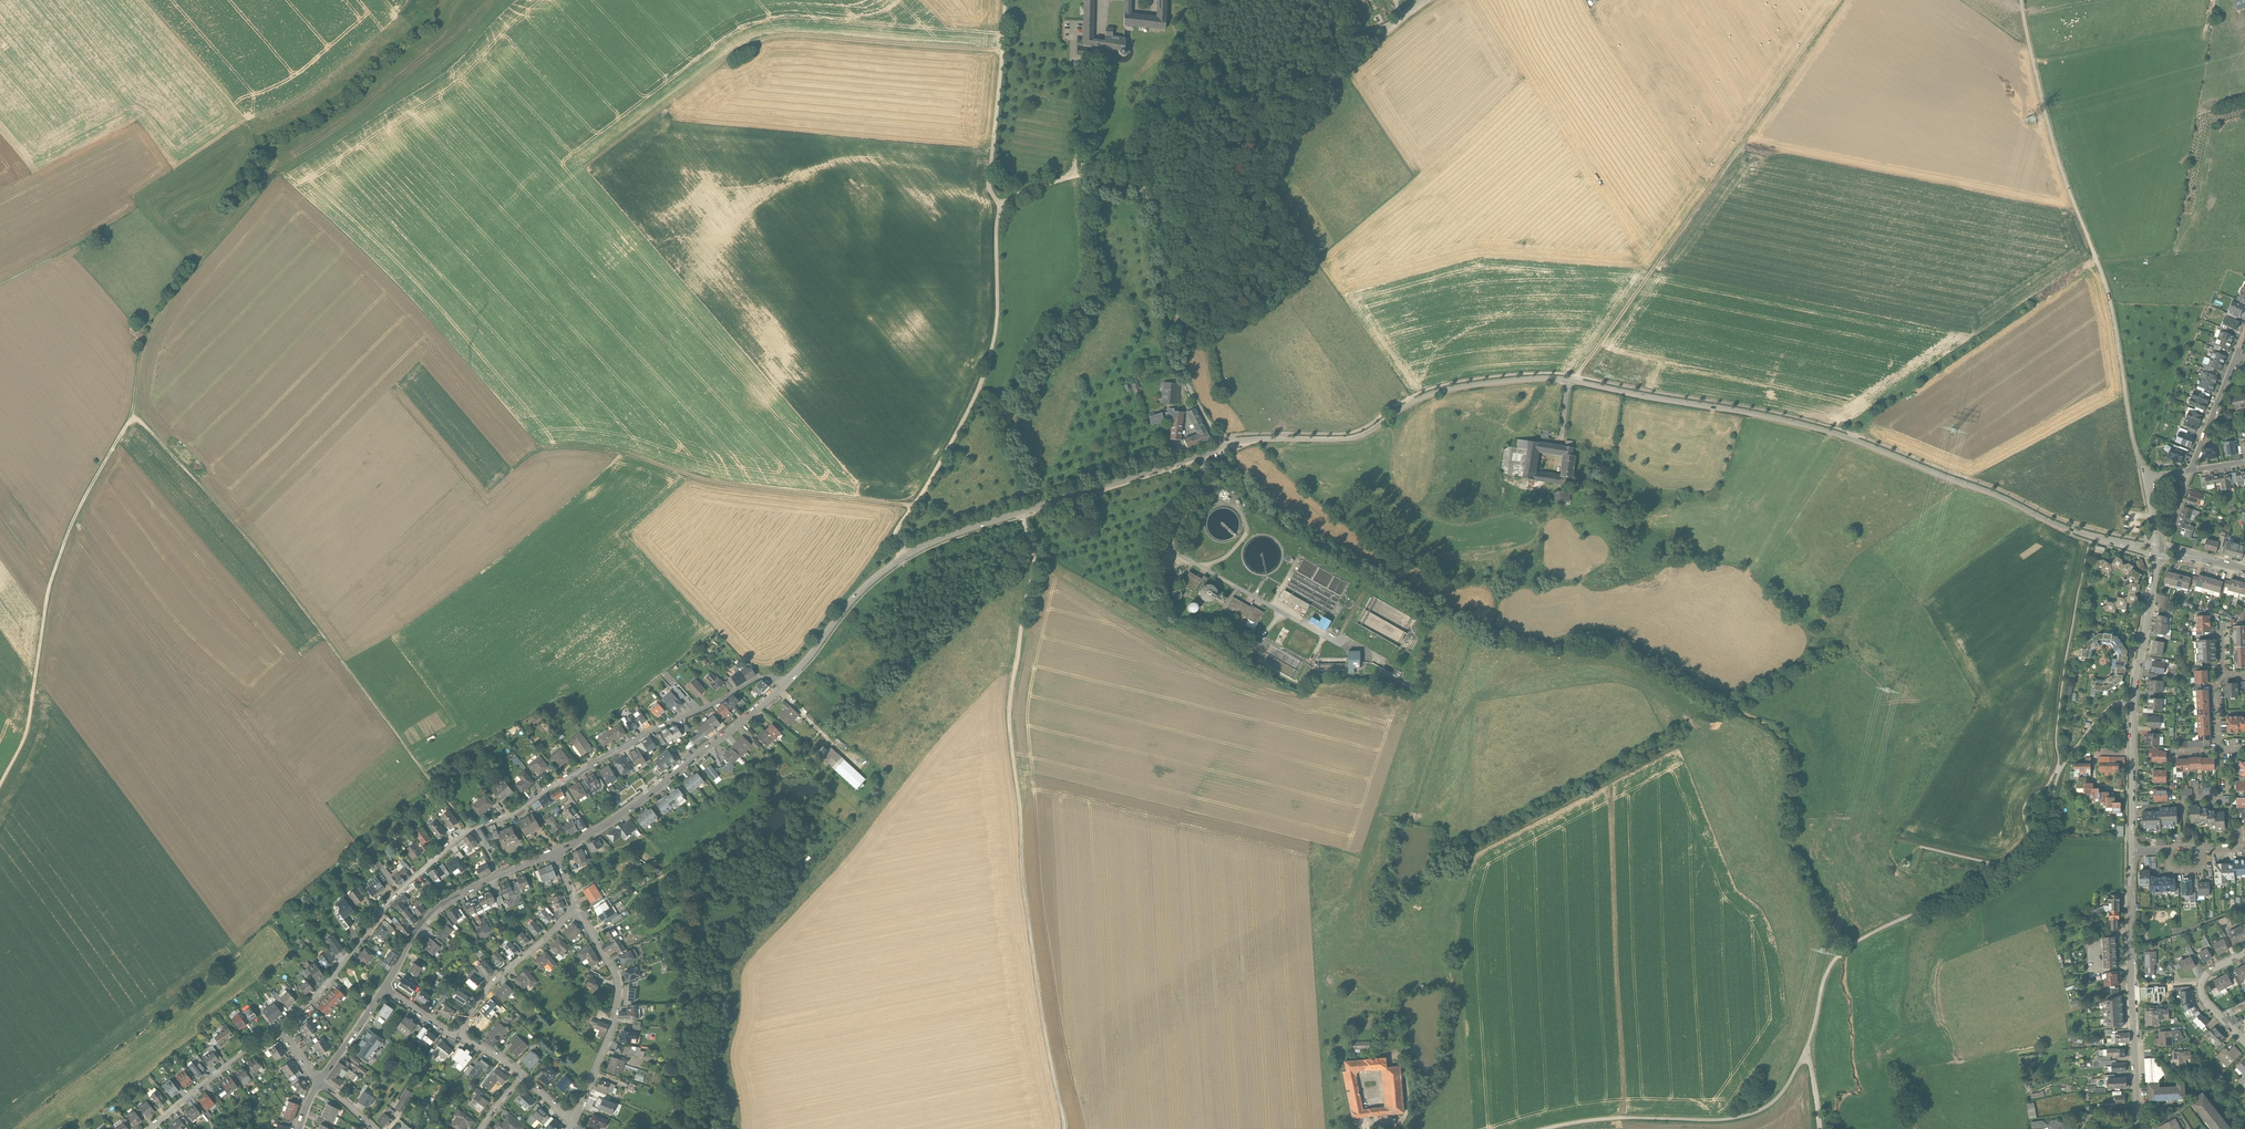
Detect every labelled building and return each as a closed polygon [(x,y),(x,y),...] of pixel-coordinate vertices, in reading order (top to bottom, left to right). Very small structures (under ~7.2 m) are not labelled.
[(1124,49),(1124,39),(1112,37),(1105,36),(1104,42),(1100,42),(1095,41),(1092,41),(1093,27),(1093,9),(1094,0),(1084,0),(1084,5),(1084,9),(1084,17),(1084,27),(1083,46),(1094,47),(1099,48),(1119,51),(1119,52),(1119,53),(1119,54),(1120,54),(1120,55),(1121,55),(1121,56),(1122,56),(1123,56),(1124,56),(1125,56),(1125,55),(1126,55),(1126,54),(1126,53),(1126,52),(1126,51),(1126,50),(1125,50),(1124,49)] [(1157,18),(1166,19),(1167,0),(1157,0),(1157,18)] [(2238,11),(2244,8),(2244,0),(2234,0),(2238,11)] [(1148,28),(1149,17),(1131,15),(1130,26),(1148,28)] [(1166,19),(1157,18),(1149,17),(1148,28),(1165,30),(1166,19)] [(2232,301),(2229,308),(2230,308),(2229,311),(2241,315),(2243,311),(2244,312),(2244,308),(2244,306),(2240,304),(2232,301)] [(2236,320),(2227,317),(2224,325),(2236,330),(2240,322),(2236,320)] [(2228,334),(2221,331),(2218,338),(2231,343),(2234,336),(2228,334)] [(2231,343),(2218,338),(2215,345),(2221,348),(2228,350),(2231,343)] [(2218,353),(2214,352),(2211,359),(2223,364),(2226,357),(2218,353)] [(2223,364),(2211,359),(2208,366),(2214,369),(2220,371),(2223,364)] [(2207,373),(2205,372),(2203,380),(2215,384),(2218,377),(2216,377),(2207,373)] [(2215,384),(2203,380),(2200,387),(2205,389),(2212,392),(2215,384)] [(1179,384),(1164,383),(1162,402),(1177,404),(1179,384)] [(2201,394),(2194,392),(2192,398),(2207,404),(2210,398),(2209,398),(2201,394)] [(2237,397),(2238,398),(2232,400),(2231,401),(2232,404),(2233,405),(2234,405),(2234,408),(2239,407),(2240,408),(2244,407),(2244,406),(2244,401),(2244,395),(2237,397)] [(2207,404),(2192,398),(2189,404),(2196,407),(2204,410),(2205,410),(2207,404)] [(1211,439),(1195,409),(1188,412),(1189,417),(1198,434),(1185,440),(1187,448),(1188,448),(1211,439)] [(1174,411),(1173,411),(1172,420),(1171,439),(1171,443),(1178,443),(1178,440),(1181,440),(1183,412),(1174,411)] [(2196,414),(2190,411),(2190,412),(2187,419),(2199,423),(2202,416),(2196,414)] [(1161,413),(1150,417),(1152,424),(1164,420),(1161,413)] [(2199,423),(2187,419),(2184,425),(2190,428),(2196,430),(2197,430),(2199,423)] [(1548,439),(1550,430),(1542,429),(1541,437),(1548,439)] [(2178,432),(2176,436),(2178,437),(2177,442),(2190,447),(2194,438),(2186,435),(2181,432),(2178,432)] [(1564,446),(1528,441),(1518,440),(1513,475),(1522,477),(1522,478),(1562,484),(1562,478),(1561,478),(1561,476),(1535,472),(1538,451),(1562,455),(1564,446)] [(2234,441),(2225,443),(2225,447),(2224,447),(2225,452),(2226,452),(2227,456),(2236,455),(2234,441)] [(2217,445),(2208,446),(2209,453),(2206,454),(2207,459),(2219,458),(2217,445)] [(1565,446),(1564,446),(1562,455),(1564,455),(1561,476),(1561,478),(1562,478),(1562,484),(1568,485),(1570,477),(1573,478),(1574,468),(1575,469),(1575,465),(1576,456),(1575,456),(1575,455),(1572,454),(1573,447),(1565,446)] [(2178,450),(2172,447),(2170,453),(2169,453),(2167,458),(2171,459),(2179,462),(2180,461),(2181,462),(2183,457),(2182,457),(2183,455),(2181,454),(2182,451),(2182,450),(2182,449),(2182,448),(2179,447),(2178,450)] [(2236,473),(2238,483),(2238,485),(2243,484),(2243,480),(2244,479),(2244,471),(2236,473)] [(2229,473),(2213,476),(2214,484),(2221,483),(2222,490),(2231,489),(2231,486),(2229,474),(2229,473)] [(2212,474),(2209,474),(2210,476),(2205,477),(2207,485),(2214,484),(2213,476),(2212,474)] [(1228,492),(1220,486),(1215,492),(1224,498),(1228,492)] [(1570,491),(1550,491),(1550,493),(1550,498),(1550,502),(1570,502),(1570,491)] [(2201,495),(2192,491),(2189,501),(2192,502),(2198,504),(2199,501),(2200,501),(2201,501),(2202,499),(2201,498),(2200,497),(2201,495)] [(2193,510),(2184,507),(2182,512),(2191,515),(2193,510)] [(2190,520),(2181,516),(2179,521),(2191,525),(2192,523),(2189,522),(2190,520)] [(2191,525),(2179,521),(2177,526),(2186,529),(2184,536),(2190,539),(2194,526),(2191,525)] [(2219,543),(2206,540),(2204,548),(2217,552),(2219,543)] [(2233,546),(2228,544),(2225,554),(2230,555),(2230,556),(2236,557),(2240,543),(2234,541),(2233,546)] [(2240,543),(2236,557),(2242,559),(2243,557),(2244,552),(2244,549),(2244,544),(2240,543)] [(2134,583),(2131,583),(2126,586),(2129,589),(2128,596),(2124,598),(2118,597),(2117,601),(2113,603),(2107,601),(2106,605),(2102,607),(2106,612),(2116,614),(2117,607),(2126,609),(2127,603),(2137,605),(2138,598),(2135,594),(2140,591),(2141,584),(2138,584),(2139,580),(2142,575),(2133,569),(2134,567),(2128,563),(2123,565),(2122,560),(2117,556),(2112,565),(2103,559),(2098,561),(2100,565),(2098,568),(2101,570),(2102,576),(2106,574),(2109,576),(2113,571),(2117,569),(2123,572),(2123,577),(2129,576),(2129,575),(2135,578),(2134,583)] [(2173,573),(2167,571),(2164,583),(2170,584),(2173,573)] [(1202,580),(1189,572),(1182,584),(1196,591),(1202,580)] [(2179,575),(2173,573),(2170,584),(2176,586),(2179,575)] [(2185,576),(2179,575),(2176,586),(2182,588),(2185,576)] [(2205,577),(2199,575),(2199,578),(2197,584),(2196,586),(2202,588),(2205,577)] [(2192,578),(2185,576),(2182,588),(2189,589),(2190,582),(2192,578)] [(2211,578),(2205,577),(2202,588),(2208,590),(2211,578)] [(2217,580),(2211,578),(2208,590),(2207,593),(2213,595),(2214,591),(2217,580)] [(2237,581),(2231,579),(2230,582),(2229,588),(2228,590),(2234,592),(2237,581)] [(2223,582),(2217,580),(2214,591),(2220,593),(2222,586),(2223,582)] [(2243,582),(2237,581),(2234,592),(2240,594),(2243,582)] [(1217,597),(1218,593),(1217,590),(1215,587),(1212,585),(1209,584),(1205,585),(1202,587),(1200,590),(1200,593),(1200,597),(1202,600),(1205,602),(1209,602),(1212,601),(1215,599),(1217,597)] [(1310,605),(1285,591),(1279,600),(1282,602),(1284,599),(1295,606),(1296,604),(1307,611),(1310,605)] [(1253,609),(1233,597),(1228,607),(1249,619),(1248,620),(1257,625),(1264,613),(1254,607),(1253,609)] [(1197,605),(1195,604),(1193,603),(1192,603),(1190,604),(1189,606),(1188,607),(1188,609),(1188,611),(1190,612),(1192,613),(1193,614),(1195,613),(1197,612),(1198,611),(1198,609),(1198,607),(1198,606),(1197,605)] [(2133,612),(2131,628),(2138,628),(2140,614),(2133,612)] [(2165,616),(2158,615),(2157,622),(2167,624),(2168,617),(2165,616)] [(1321,622),(1312,617),(1310,621),(1327,631),(1333,622),(1324,617),(1321,622)] [(2210,623),(2197,623),(2197,631),(2197,632),(2203,631),(2206,631),(2206,630),(2210,630),(2210,627),(2211,627),(2210,623)] [(2238,625),(2238,626),(2234,626),(2234,633),(2233,634),(2234,640),(2235,641),(2235,647),(2244,647),(2244,626),(2242,626),(2242,625),(2238,625)] [(2128,651),(2118,637),(2113,636),(2113,635),(2105,633),(2104,635),(2099,634),(2085,644),(2084,649),(2083,648),(2081,657),(2090,658),(2092,650),(2095,647),(2096,649),(2100,646),(2099,644),(2103,642),(2112,643),(2114,647),(2113,648),(2116,652),(2117,651),(2119,655),(2118,662),(2117,662),(2116,667),(2117,667),(2116,675),(2113,677),(2112,676),(2107,679),(2108,680),(2105,683),(2096,681),(2095,690),(2103,691),(2103,690),(2108,691),(2123,681),(2124,676),(2125,676),(2126,668),(2125,668),(2126,664),(2127,664),(2128,657),(2130,657),(2130,652),(2128,651)] [(2199,641),(2192,641),(2192,636),(2185,636),(2187,668),(2193,668),(2200,667),(2202,667),(2202,662),(2200,662),(2199,653),(2198,653),(2198,650),(2199,649),(2199,641)] [(2215,640),(2199,641),(2199,649),(2198,650),(2198,653),(2199,653),(2200,662),(2202,662),(2216,661),(2215,640)] [(2165,642),(2154,641),(2152,654),(2162,656),(2165,642)] [(2235,647),(2235,653),(2234,654),(2235,660),(2236,662),(2236,668),(2244,667),(2244,647),(2235,647)] [(1360,651),(1348,651),(1348,668),(1354,668),(1360,668),(1360,651)] [(2161,662),(2158,662),(2154,661),(2152,671),(2152,672),(2157,673),(2164,674),(2165,663),(2161,663),(2161,662)] [(737,667),(735,665),(734,666),(733,664),(729,666),(732,671),(734,670),(737,674),(741,672),(737,667)] [(750,670),(749,670),(748,669),(746,668),(741,672),(744,676),(747,681),(756,676),(753,671),(752,671),(751,670),(750,670)] [(717,677),(713,672),(705,679),(710,684),(709,684),(712,688),(713,687),(716,691),(719,688),(722,686),(724,684),(723,682),(717,677)] [(741,672),(737,674),(731,678),(738,687),(747,681),(744,676),(741,672)] [(705,691),(695,679),(687,687),(698,698),(705,691)] [(762,680),(753,690),(760,696),(768,686),(762,680)] [(2238,683),(2228,684),(2228,686),(2226,686),(2226,693),(2227,697),(2230,697),(2231,696),(2234,696),(2235,697),(2238,697),(2238,689),(2238,683)] [(682,705),(670,692),(663,699),(671,708),(674,705),(677,709),(682,705)] [(737,700),(734,695),(728,699),(734,706),(735,705),(739,702),(737,700)] [(734,706),(728,699),(723,704),(728,710),(731,708),(732,707),(734,706)] [(789,706),(784,701),(781,704),(786,709),(778,717),(788,726),(796,718),(794,717),(797,713),(789,706)] [(665,711),(658,703),(654,707),(654,708),(652,711),(658,717),(665,711)] [(728,710),(723,704),(717,708),(720,711),(719,711),(721,714),(724,717),(729,713),(729,712),(728,710)] [(647,721),(639,710),(632,715),(640,725),(641,724),(645,722),(646,721),(647,721)] [(721,714),(719,711),(716,713),(719,717),(721,720),(724,717),(721,714)] [(654,719),(649,713),(646,716),(651,722),(654,719)] [(640,725),(632,715),(626,719),(628,723),(626,723),(632,731),(631,731),(633,734),(636,732),(634,729),(636,728),(637,729),(640,726),(640,725)] [(716,719),(714,716),(708,721),(714,729),(715,729),(717,728),(717,727),(720,724),(716,719)] [(2156,717),(2153,716),(2153,717),(2148,717),(2148,727),(2151,727),(2160,728),(2160,717),(2156,717)] [(2242,717),(2242,716),(2239,717),(2239,716),(2230,717),(2227,717),(2228,733),(2229,733),(2234,733),(2234,732),(2237,732),(2242,732),(2243,732),(2243,731),(2244,731),(2244,717),(2242,717)] [(646,723),(642,726),(645,730),(650,726),(646,721),(645,722),(646,723)] [(714,729),(708,721),(700,727),(706,735),(714,729)] [(619,724),(608,732),(613,740),(620,736),(621,738),(626,734),(619,724)] [(686,724),(681,727),(681,728),(685,733),(689,730),(686,724)] [(678,730),(675,725),(669,730),(674,738),(675,740),(682,736),(678,730)] [(780,733),(772,725),(771,725),(770,726),(770,727),(765,731),(773,740),(775,737),(776,737),(780,733)] [(706,735),(700,727),(697,729),(699,733),(691,740),(695,744),(706,735)] [(674,738),(669,730),(668,728),(661,732),(668,742),(674,738)] [(685,733),(681,728),(678,730),(682,736),(682,737),(687,734),(685,733)] [(755,735),(749,729),(746,731),(752,737),(755,735)] [(765,731),(764,730),(757,737),(764,744),(763,744),(764,745),(766,746),(773,740),(765,731)] [(613,740),(608,732),(598,738),(603,746),(613,740)] [(661,732),(654,737),(656,740),(659,738),(663,745),(668,742),(661,732)] [(583,737),(580,733),(567,742),(570,745),(570,746),(571,747),(572,746),(570,744),(574,742),(575,743),(574,744),(578,748),(583,755),(592,749),(583,737)] [(2159,735),(2148,734),(2147,735),(2147,744),(2159,745),(2159,735)] [(751,745),(743,736),(737,742),(746,750),(751,745)] [(649,752),(656,747),(654,745),(651,739),(650,737),(642,742),(648,751),(649,752)] [(838,737),(834,742),(841,747),(845,742),(838,737)] [(761,746),(755,741),(752,744),(758,749),(761,746)] [(648,751),(642,742),(639,744),(644,753),(648,751)] [(746,750),(737,742),(731,747),(740,756),(746,750)] [(644,753),(639,744),(636,746),(638,749),(642,755),(645,754),(644,753)] [(731,747),(728,751),(727,751),(725,753),(725,754),(723,756),(730,762),(732,764),(740,756),(731,747)] [(680,748),(674,752),(678,758),(684,753),(680,748)] [(837,765),(831,759),(836,753),(831,748),(820,760),(828,767),(830,765),(835,770),(843,762),(841,760),(837,765)] [(638,749),(629,754),(636,766),(640,763),(641,765),(646,762),(642,755),(638,749)] [(569,760),(561,750),(550,758),(557,768),(569,760)] [(671,764),(675,760),(672,756),(673,756),(672,755),(668,750),(661,756),(660,756),(657,758),(658,759),(654,761),(657,765),(659,767),(657,769),(660,773),(666,768),(668,766),(669,767),(671,764)] [(2158,753),(2153,753),(2153,754),(2153,761),(2157,761),(2157,762),(2158,763),(2161,763),(2162,762),(2162,761),(2166,761),(2166,753),(2158,753)] [(549,767),(540,756),(529,765),(537,776),(549,767)] [(863,769),(849,756),(844,760),(859,773),(863,769)] [(714,762),(710,757),(701,764),(705,769),(710,765),(714,762)] [(2093,783),(2087,783),(2087,778),(2088,778),(2088,776),(2091,776),(2091,757),(2086,757),(2086,764),(2075,764),(2075,772),(2072,772),(2071,780),(2079,780),(2078,784),(2077,784),(2077,792),(2084,792),(2084,794),(2087,794),(2087,798),(2091,798),(2091,799),(2095,799),(2095,801),(2096,802),(2098,802),(2099,801),(2099,787),(2095,787),(2095,789),(2093,789),(2093,783)] [(2110,757),(2099,757),(2099,768),(2104,768),(2104,772),(2104,776),(2109,776),(2109,772),(2119,772),(2119,764),(2109,764),(2110,757)] [(624,758),(619,761),(619,760),(615,763),(622,775),(631,770),(628,765),(624,758)] [(859,773),(844,760),(843,762),(835,770),(856,789),(865,779),(859,773)] [(725,767),(722,768),(724,774),(733,772),(733,769),(735,767),(732,764),(730,762),(725,767)] [(641,778),(645,784),(646,786),(660,773),(657,769),(659,767),(657,765),(641,778)] [(714,770),(710,765),(705,769),(704,770),(713,781),(719,776),(714,770)] [(616,779),(609,766),(600,771),(606,783),(610,781),(611,782),(616,779)] [(724,774),(722,768),(717,769),(716,768),(714,770),(719,776),(722,779),(734,776),(733,772),(724,774)] [(534,783),(524,771),(518,776),(513,780),(516,784),(516,785),(522,792),(534,783)] [(704,782),(697,773),(695,775),(690,779),(697,788),(704,782)] [(594,774),(585,780),(592,793),(602,787),(598,781),(594,774)] [(2241,777),(2241,776),(2240,777),(2240,781),(2236,781),(2237,791),(2239,791),(2239,794),(2244,794),(2244,777),(2241,777)] [(636,791),(645,784),(641,778),(631,785),(636,791)] [(685,783),(683,784),(690,793),(697,788),(690,779),(685,783)] [(513,792),(505,782),(493,791),(500,800),(507,795),(508,796),(513,792)] [(589,792),(582,782),(580,784),(586,794),(589,792)] [(580,784),(579,783),(573,786),(574,787),(571,789),(577,800),(586,795),(586,794),(580,784)] [(631,785),(615,797),(621,805),(637,793),(636,791),(631,785)] [(564,794),(561,789),(555,792),(559,798),(564,794)] [(685,797),(678,789),(676,790),(671,794),(678,803),(685,797)] [(493,791),(490,793),(497,802),(498,803),(501,801),(500,800),(493,791)] [(2109,794),(2109,792),(2100,792),(2100,802),(2107,803),(2107,808),(2106,808),(2106,810),(2107,811),(2109,811),(2109,810),(2113,810),(2113,813),(2117,813),(2117,816),(2123,816),(2123,812),(2121,812),(2121,802),(2117,802),(2117,803),(2115,803),(2115,794),(2109,794)] [(678,803),(671,794),(668,797),(664,800),(671,809),(678,803)] [(486,795),(479,800),(480,802),(473,807),(480,816),(494,805),(486,795)] [(548,797),(546,795),(539,800),(542,804),(544,808),(552,802),(551,801),(548,797)] [(539,800),(531,805),(534,809),(542,804),(539,800)] [(671,809),(664,800),(659,804),(657,805),(664,814),(671,809)] [(497,802),(493,805),(498,811),(502,808),(498,803),(497,802)] [(577,814),(570,804),(564,808),(566,811),(565,812),(569,818),(571,817),(574,815),(574,816),(577,814)] [(2198,806),(2193,806),(2193,805),(2190,805),(2190,808),(2191,808),(2191,816),(2190,816),(2190,819),(2191,819),(2191,823),(2199,822),(2200,824),(2203,824),(2203,823),(2208,823),(2208,810),(2208,808),(2204,808),(2204,807),(2201,807),(2198,807),(2198,806)] [(2177,807),(2160,808),(2160,811),(2161,825),(2178,824),(2178,819),(2179,819),(2178,816),(2177,816),(2177,807)] [(658,818),(651,809),(649,811),(644,814),(651,823),(658,818)] [(2222,812),(2218,813),(2218,812),(2215,812),(2215,811),(2212,811),(2211,810),(2208,810),(2208,823),(2208,826),(2214,826),(2214,827),(2216,827),(2217,830),(2225,829),(2225,826),(2226,826),(2226,822),(2225,822),(2224,815),(2226,815),(2225,811),(2222,811),(2222,812)] [(2160,811),(2143,812),(2143,821),(2142,821),(2142,827),(2143,827),(2144,829),(2161,828),(2161,825),(2160,811)] [(457,823),(449,812),(442,817),(448,825),(450,828),(453,826),(457,823)] [(533,814),(518,823),(525,835),(540,827),(533,814)] [(586,827),(581,819),(577,814),(574,816),(576,819),(577,821),(581,829),(583,831),(587,829),(586,828),(586,827)] [(639,818),(637,820),(644,829),(651,823),(644,814),(639,818)] [(442,823),(437,816),(434,818),(436,821),(440,825),(442,823)] [(552,816),(545,820),(548,825),(549,824),(555,820),(552,816)] [(572,821),(571,817),(569,818),(566,820),(568,823),(565,825),(567,828),(565,829),(567,832),(569,831),(571,835),(578,831),(572,821)] [(581,829),(577,821),(576,819),(573,821),(572,821),(578,831),(581,829)] [(440,825),(436,821),(437,822),(434,824),(430,827),(434,832),(436,832),(436,833),(436,834),(436,835),(438,838),(439,838),(440,839),(442,838),(442,836),(445,833),(440,825)] [(631,821),(626,824),(632,832),(637,828),(631,821)] [(551,828),(548,830),(550,834),(553,832),(562,827),(560,823),(557,825),(551,828)] [(494,824),(489,826),(492,833),(497,831),(494,824)] [(624,826),(622,824),(608,835),(613,842),(622,835),(623,837),(631,831),(632,832),(626,824),(624,826)] [(453,826),(450,828),(448,825),(446,827),(450,834),(456,830),(453,826)] [(512,827),(506,829),(503,830),(503,831),(498,833),(499,837),(501,841),(500,842),(503,848),(519,841),(517,835),(515,835),(512,827)] [(430,839),(422,828),(415,833),(421,842),(423,844),(424,844),(430,839)] [(492,841),(490,842),(486,836),(482,829),(477,831),(480,837),(488,849),(490,848),(494,845),(492,841)] [(492,833),(486,836),(490,842),(492,841),(499,837),(498,833),(497,831),(492,833)] [(470,834),(463,839),(465,842),(457,848),(460,851),(465,847),(475,840),(470,834)] [(2160,836),(2150,836),(2151,846),(2157,846),(2156,839),(2160,839),(2160,836)] [(598,839),(588,845),(589,848),(589,849),(591,851),(591,852),(592,852),(593,852),(594,852),(597,850),(598,849),(602,846),(598,839)] [(475,840),(465,847),(468,851),(469,851),(473,848),(478,844),(475,840)] [(428,849),(424,844),(423,844),(421,842),(418,844),(421,847),(424,852),(428,849)] [(418,849),(414,844),(407,850),(413,859),(421,853),(419,849),(418,849)] [(581,849),(573,853),(578,864),(586,861),(584,856),(582,851),(581,849)] [(460,851),(454,855),(456,858),(457,860),(459,858),(460,860),(461,859),(464,857),(460,851)] [(411,868),(402,858),(399,861),(401,863),(400,864),(404,868),(404,867),(408,871),(411,868)] [(456,858),(447,864),(447,865),(452,872),(453,871),(458,867),(460,870),(462,872),(467,868),(461,859),(460,860),(459,858),(457,860),(456,858)] [(501,862),(500,862),(502,865),(499,866),(501,870),(505,868),(510,865),(507,861),(507,862),(506,860),(501,862)] [(2228,864),(2215,864),(2216,876),(2215,876),(2215,879),(2216,879),(2216,885),(2222,885),(2222,883),(2229,883),(2229,879),(2228,864)] [(487,865),(477,870),(480,877),(481,879),(492,873),(487,865)] [(553,870),(551,865),(545,868),(550,880),(556,877),(553,870)] [(389,873),(384,866),(379,870),(382,873),(386,879),(390,875),(389,873)] [(444,874),(439,866),(429,873),(431,875),(430,876),(432,878),(433,878),(434,880),(444,874)] [(408,871),(404,867),(404,868),(398,873),(401,876),(405,881),(410,876),(406,872),(408,871)] [(545,868),(538,871),(543,883),(550,880),(545,868)] [(2150,871),(2140,871),(2140,885),(2150,885),(2150,871)] [(382,873),(376,878),(380,883),(386,879),(382,873)] [(398,873),(392,877),(394,880),(395,882),(396,882),(400,886),(405,881),(401,876),(398,873)] [(392,877),(390,875),(386,879),(389,884),(394,880),(392,877)] [(525,876),(517,879),(518,882),(522,890),(529,887),(525,876)] [(2162,877),(2155,878),(2155,876),(2150,877),(2151,891),(2153,891),(2155,893),(2156,893),(2156,891),(2160,891),(2160,892),(2163,892),(2162,877)] [(2169,879),(2166,877),(2162,877),(2163,892),(2175,892),(2175,888),(2176,888),(2176,884),(2175,884),(2175,878),(2169,879)] [(380,883),(376,878),(371,881),(373,884),(367,888),(373,896),(384,888),(380,883)] [(434,889),(428,880),(424,883),(428,888),(430,891),(434,889)] [(2192,880),(2189,880),(2188,880),(2185,880),(2185,881),(2182,881),(2182,893),(2181,893),(2181,897),(2185,897),(2185,896),(2190,895),(2192,895),(2192,893),(2192,880)] [(592,881),(582,888),(584,891),(594,884),(592,881)] [(509,883),(500,887),(503,895),(504,895),(512,891),(510,885),(509,883)] [(515,883),(510,885),(512,891),(515,896),(517,895),(520,894),(519,891),(515,883)] [(584,891),(583,891),(587,898),(598,890),(594,884),(584,891)] [(680,886),(675,889),(679,895),(684,891),(683,890),(683,891),(680,886)] [(361,896),(356,889),(352,892),(353,894),(350,896),(356,904),(363,899),(361,896)] [(598,890),(587,898),(591,904),(602,897),(598,890)] [(490,891),(484,894),(489,905),(496,902),(494,899),(490,891)] [(515,896),(512,891),(504,895),(507,900),(506,900),(509,908),(520,903),(517,895),(515,896)] [(404,894),(400,899),(394,905),(396,907),(402,913),(407,909),(403,905),(402,904),(408,899),(404,894)] [(489,905),(484,894),(477,898),(483,909),(489,905)] [(561,897),(560,895),(553,898),(557,909),(562,907),(562,908),(563,907),(565,907),(564,905),(561,897)] [(2120,895),(2110,895),(2110,911),(2120,911),(2120,895)] [(602,897),(591,904),(593,906),(603,899),(602,897)] [(595,909),(594,909),(598,916),(609,909),(612,906),(607,897),(603,899),(605,902),(595,909)] [(353,911),(343,898),(336,904),(339,907),(338,912),(344,920),(341,923),(346,929),(352,925),(347,918),(347,917),(346,916),(353,911)] [(420,898),(413,904),(417,908),(418,907),(420,905),(424,902),(420,898)] [(477,898),(471,901),(476,912),(483,909),(477,898)] [(603,899),(593,906),(595,909),(605,902),(603,899)] [(476,912),(471,901),(464,904),(470,915),(476,912)] [(407,909),(402,913),(407,920),(412,915),(411,914),(414,912),(412,910),(414,908),(411,905),(407,909)] [(425,911),(420,905),(418,907),(417,908),(414,911),(418,917),(425,911)] [(2103,906),(2090,911),(2092,917),(2106,912),(2103,906)] [(455,908),(448,914),(454,922),(461,917),(457,911),(455,908)] [(553,915),(547,908),(545,910),(551,918),(554,916),(553,915)] [(466,917),(460,909),(457,911),(461,917),(463,919),(466,917)] [(609,909),(598,916),(602,922),(603,921),(613,915),(609,909)] [(545,910),(539,915),(546,924),(550,921),(551,921),(553,919),(551,918),(545,910)] [(562,915),(557,911),(553,915),(554,916),(558,920),(562,915)] [(2120,911),(2110,911),(2110,917),(2109,920),(2120,920),(2120,911)] [(417,921),(412,915),(407,920),(410,923),(412,925),(417,921)] [(613,915),(603,921),(605,924),(611,920),(615,918),(613,915)] [(615,918),(611,920),(613,924),(622,918),(620,915),(615,918)] [(2218,920),(2220,925),(2227,921),(2224,916),(2218,920)] [(2120,920),(2109,920),(2109,930),(2114,930),(2119,930),(2120,920)] [(454,928),(449,921),(445,924),(453,930),(454,928)] [(545,930),(538,921),(535,923),(542,931),(543,932),(545,930)] [(535,923),(534,922),(528,927),(535,936),(539,932),(540,933),(542,931),(535,923)] [(407,927),(404,923),(402,925),(399,926),(397,924),(395,923),(393,925),(405,939),(407,937),(411,933),(411,932),(407,927)] [(573,923),(563,934),(571,941),(581,931),(573,923)] [(445,924),(437,934),(444,940),(453,930),(445,924)] [(387,929),(382,925),(375,934),(376,935),(382,940),(383,940),(389,932),(390,931),(387,929)] [(2228,933),(2234,945),(2244,940),(2244,930),(2243,926),(2228,933)] [(614,929),(612,931),(610,928),(607,930),(607,932),(606,934),(611,942),(617,938),(619,937),(614,929)] [(530,942),(522,932),(516,937),(523,946),(527,943),(528,943),(530,942)] [(564,938),(557,932),(555,935),(559,938),(562,941),(564,938)] [(2100,933),(2087,940),(2087,946),(2090,946),(2090,944),(2094,944),(2094,942),(2097,942),(2097,940),(2100,940),(2100,939),(2103,938),(2103,937),(2103,933),(2100,933)] [(341,942),(335,934),(332,936),(338,944),(341,942)] [(382,940),(376,935),(373,938),(380,943),(382,940)] [(338,944),(332,936),(326,942),(333,951),(334,953),(335,955),(343,950),(338,944)] [(2103,937),(2103,938),(2104,953),(2116,952),(2116,937),(2103,937)] [(434,941),(430,938),(423,946),(433,955),(440,947),(434,941)] [(441,942),(436,938),(434,941),(440,947),(443,944),(441,942)] [(562,941),(559,938),(551,948),(552,949),(557,954),(558,954),(562,951),(565,953),(569,948),(562,941)] [(621,944),(617,938),(611,942),(602,948),(605,952),(608,950),(609,950),(611,949),(610,949),(614,946),(619,954),(625,950),(622,946),(623,945),(622,943),(621,944)] [(2224,940),(2214,946),(2218,954),(2229,949),(2224,940)] [(513,945),(510,942),(504,947),(511,956),(515,953),(516,953),(518,951),(513,945)] [(521,951),(515,943),(513,945),(518,951),(519,953),(521,951)] [(590,946),(578,953),(582,961),(588,957),(591,961),(589,962),(591,966),(596,964),(599,962),(590,946)] [(375,956),(365,948),(358,957),(369,965),(375,956)] [(2207,948),(2199,953),(2203,962),(2212,957),(2207,948)] [(620,957),(619,957),(624,965),(635,959),(638,957),(634,949),(630,951),(628,952),(620,957)] [(330,953),(328,950),(325,952),(331,960),(334,958),(332,955),(330,953)] [(399,956),(391,951),(385,961),(387,964),(392,968),(399,956)] [(2156,951),(2145,952),(2146,975),(2155,975),(2154,960),(2157,960),(2156,951)] [(331,960),(325,952),(318,957),(325,967),(332,962),(331,960)] [(500,955),(497,952),(491,957),(500,967),(504,964),(503,962),(505,961),(504,960),(500,955)] [(546,952),(534,962),(540,970),(548,963),(553,970),(557,966),(546,952)] [(2116,952),(2104,953),(2104,969),(2117,968),(2116,952)] [(2191,956),(2180,962),(2185,972),(2196,966),(2191,956)] [(425,966),(417,960),(415,963),(422,968),(423,969),(425,966)] [(493,971),(484,961),(477,967),(480,970),(485,976),(486,978),(493,971)] [(314,963),(307,968),(307,969),(310,973),(317,982),(321,979),(320,978),(323,976),(318,968),(314,963)] [(415,963),(414,963),(408,971),(416,977),(422,968),(415,963)] [(2176,970),(2172,963),(2168,965),(2172,972),(2176,970)] [(641,966),(624,972),(628,981),(636,979),(641,977),(639,972),(643,970),(641,966)] [(2236,970),(2239,976),(2241,980),(2244,978),(2244,971),(2242,966),(2236,970)] [(308,976),(304,970),(300,974),(301,975),(305,979),(308,976)] [(524,973),(515,980),(522,988),(530,982),(532,985),(536,982),(527,970),(523,972),(524,973)] [(2113,972),(2107,973),(2103,975),(2103,980),(2105,980),(2105,986),(2119,985),(2118,972),(2113,972)] [(475,977),(470,973),(467,976),(470,979),(467,982),(475,989),(481,982),(475,977)] [(2227,974),(2221,977),(2226,988),(2232,984),(2233,984),(2230,980),(2227,974)] [(305,979),(301,975),(299,977),(303,983),(299,987),(305,995),(312,988),(305,979)] [(593,978),(590,977),(586,986),(592,989),(593,987),(597,989),(600,982),(593,978)] [(2221,977),(2214,981),(2217,987),(2219,991),(2226,988),(2221,977)] [(416,986),(403,978),(398,985),(408,992),(407,993),(411,996),(414,991),(413,990),(416,986)] [(514,987),(507,981),(505,983),(512,990),(514,987)] [(505,983),(496,993),(504,1001),(508,997),(507,996),(512,990),(505,983)] [(332,990),(320,1003),(321,1003),(318,1007),(326,1015),(329,1011),(330,1012),(333,1008),(338,1002),(338,1003),(342,999),(341,999),(344,995),(336,987),(332,991),(332,990)] [(2165,987),(2146,988),(2146,994),(2147,994),(2153,994),(2153,1003),(2160,1002),(2160,994),(2166,993),(2165,987)] [(461,992),(458,990),(453,997),(454,997),(457,999),(457,1000),(456,1002),(463,1007),(464,1004),(465,1004),(467,1001),(468,1000),(467,1000),(469,998),(469,997),(461,992)] [(2184,998),(2184,1004),(2183,1004),(2186,1011),(2188,1010),(2195,1006),(2192,1002),(2192,990),(2182,991),(2182,998),(2184,998)] [(430,996),(422,991),(417,998),(425,1003),(430,996)] [(278,994),(277,992),(273,995),(279,1003),(282,1000),(280,999),(281,998),(278,994)] [(295,1001),(288,993),(285,996),(284,995),(281,998),(280,999),(282,1000),(287,1007),(295,1001)] [(443,995),(438,1002),(441,1004),(445,999),(447,997),(443,995)] [(2121,996),(2105,1001),(2106,1004),(2103,1004),(2103,1009),(2105,1010),(2106,1010),(2122,1009),(2122,1005),(2124,1004),(2124,1003),(2122,1002),(2121,1002),(2121,996)] [(491,1000),(498,1007),(500,1005),(493,997),(491,1000)] [(498,1007),(491,1000),(480,1011),(489,1019),(499,1008),(498,1007)] [(2077,1000),(2070,1002),(2072,1008),(2079,1006),(2077,1000)] [(2231,1008),(2234,1013),(2244,1008),(2244,1001),(2231,1008)] [(274,1003),(268,1007),(276,1018),(282,1013),(274,1003)] [(393,1010),(385,1004),(379,1013),(387,1019),(393,1010)] [(455,1012),(446,1006),(441,1014),(445,1017),(445,1016),(450,1019),(455,1012)] [(636,1006),(632,1006),(632,1010),(626,1010),(626,1012),(632,1012),(632,1019),(636,1019),(636,1013),(636,1010),(636,1006)] [(2195,1006),(2188,1010),(2192,1017),(2194,1015),(2197,1011),(2195,1006)] [(257,1017),(250,1007),(244,1012),(249,1018),(251,1022),(257,1017)] [(268,1007),(262,1012),(270,1022),(276,1018),(268,1007)] [(2169,1008),(2158,1009),(2158,1010),(2154,1010),(2154,1009),(2150,1009),(2150,1010),(2147,1010),(2147,1017),(2148,1017),(2148,1024),(2153,1023),(2153,1025),(2159,1024),(2158,1018),(2164,1018),(2164,1019),(2170,1019),(2169,1008)] [(2122,1009),(2106,1010),(2106,1013),(2104,1013),(2104,1017),(2106,1019),(2122,1018),(2122,1015),(2123,1015),(2124,1014),(2124,1013),(2123,1012),(2122,1012),(2122,1009)] [(244,1012),(243,1011),(241,1013),(246,1020),(249,1018),(244,1012)] [(2206,1020),(2200,1014),(2196,1017),(2193,1020),(2194,1021),(2202,1029),(2209,1022),(2207,1019),(2206,1020)] [(245,1025),(238,1015),(232,1019),(239,1029),(242,1026),(243,1027),(245,1025)] [(406,1017),(397,1028),(408,1036),(414,1029),(416,1025),(412,1022),(413,1021),(411,1019),(410,1020),(406,1017)] [(609,1025),(592,1018),(590,1022),(596,1026),(595,1028),(600,1030),(597,1037),(603,1039),(609,1025)] [(2122,1018),(2106,1019),(2107,1021),(2104,1022),(2104,1026),(2106,1028),(2123,1027),(2123,1024),(2125,1023),(2125,1022),(2123,1021),(2122,1018)] [(305,1023),(299,1027),(303,1032),(314,1025),(310,1019),(306,1022),(305,1023)] [(382,1025),(377,1020),(373,1024),(378,1029),(382,1025)] [(503,1026),(500,1023),(489,1034),(497,1042),(508,1031),(503,1026)] [(233,1035),(225,1024),(220,1027),(224,1031),(222,1032),(221,1032),(220,1032),(220,1034),(219,1035),(217,1033),(216,1033),(214,1035),(213,1036),(214,1037),(218,1043),(219,1044),(233,1035)] [(314,1025),(303,1032),(307,1038),(313,1033),(313,1034),(314,1033),(318,1030),(314,1025)] [(2221,1036),(2216,1030),(2217,1029),(2214,1027),(2209,1032),(2206,1035),(2212,1040),(2214,1038),(2217,1040),(2216,1041),(2220,1045),(2223,1042),(2226,1039),(2222,1035),(2221,1036)] [(437,1038),(429,1031),(428,1032),(423,1028),(418,1034),(418,1035),(417,1036),(426,1043),(427,1042),(430,1044),(430,1045),(431,1045),(437,1038)] [(361,1059),(367,1063),(385,1040),(379,1036),(378,1037),(369,1030),(358,1045),(362,1048),(360,1050),(362,1050),(358,1055),(361,1058),(361,1059)] [(637,1033),(623,1031),(622,1037),(621,1037),(620,1041),(636,1043),(637,1033)] [(2171,1031),(2160,1031),(2160,1038),(2161,1038),(2162,1045),(2167,1044),(2167,1046),(2172,1045),(2171,1031)] [(218,1043),(214,1037),(209,1041),(213,1046),(218,1043)] [(323,1038),(312,1045),(316,1051),(327,1043),(323,1038)] [(440,1038),(432,1048),(435,1050),(442,1041),(443,1040),(440,1038)] [(515,1042),(509,1049),(516,1056),(520,1052),(520,1053),(527,1046),(520,1038),(515,1042)] [(446,1044),(442,1041),(435,1050),(431,1054),(431,1055),(435,1059),(440,1053),(446,1058),(452,1050),(445,1044),(446,1044)] [(279,1042),(273,1046),(272,1046),(272,1047),(268,1050),(272,1055),(282,1047),(279,1042)] [(2220,1045),(2216,1049),(2219,1052),(2226,1045),(2223,1042),(2220,1045)] [(327,1043),(316,1051),(320,1056),(326,1051),(326,1052),(327,1051),(331,1048),(327,1043)] [(641,1048),(630,1046),(629,1055),(640,1056),(639,1057),(644,1058),(645,1052),(641,1051),(641,1048)] [(2221,1060),(2225,1064),(2226,1063),(2229,1066),(2242,1054),(2234,1046),(2226,1055),(2221,1060)] [(282,1047),(272,1055),(275,1060),(279,1057),(279,1058),(280,1057),(286,1052),(282,1047)] [(458,1048),(450,1058),(453,1060),(455,1059),(454,1058),(460,1050),(458,1048)] [(465,1052),(461,1049),(460,1050),(454,1058),(455,1059),(465,1067),(472,1058),(468,1054),(469,1052),(467,1050),(465,1052)] [(2125,1049),(2104,1050),(2104,1056),(2117,1055),(2117,1057),(2125,1056),(2125,1049)] [(221,1058),(216,1050),(212,1053),(218,1061),(221,1058)] [(212,1053),(211,1051),(203,1057),(211,1067),(219,1061),(218,1061),(212,1053)] [(540,1058),(532,1051),(522,1061),(530,1069),(540,1058)] [(2185,1051),(2174,1051),(2174,1059),(2175,1058),(2176,1065),(2181,1065),(2181,1066),(2186,1066),(2185,1051)] [(255,1057),(247,1063),(250,1067),(254,1073),(258,1070),(257,1069),(261,1066),(259,1063),(255,1057)] [(354,1067),(351,1071),(350,1070),(349,1071),(348,1070),(344,1075),(353,1081),(357,1075),(354,1073),(357,1069),(365,1075),(367,1072),(358,1065),(360,1062),(359,1061),(357,1060),(356,1059),(355,1058),(353,1057),(351,1060),(353,1061),(350,1065),(354,1067)] [(625,1061),(612,1057),(609,1066),(607,1071),(618,1075),(621,1068),(623,1068),(624,1065),(625,1061)] [(490,1066),(481,1058),(479,1061),(478,1060),(476,1063),(477,1064),(476,1065),(477,1065),(474,1068),(470,1073),(474,1076),(472,1079),(475,1081),(478,1077),(481,1074),(481,1073),(483,1070),(486,1072),(490,1066)] [(2159,1080),(2165,1074),(2155,1058),(2151,1058),(2153,1084),(2160,1083),(2159,1080)] [(1386,1059),(1345,1062),(1347,1071),(1354,1071),(1382,1068),(1386,1068),(1386,1059)] [(197,1060),(189,1067),(198,1078),(206,1071),(197,1060)] [(291,1061),(290,1060),(286,1063),(287,1064),(286,1065),(285,1064),(285,1065),(281,1068),(285,1073),(295,1065),(292,1060),(291,1061)] [(342,1065),(339,1062),(333,1071),(337,1074),(340,1076),(343,1073),(344,1075),(348,1070),(348,1069),(347,1068),(350,1064),(346,1061),(342,1065)] [(2126,1063),(2112,1064),(2113,1072),(2126,1071),(2126,1063)] [(295,1065),(285,1073),(288,1078),(292,1075),(292,1076),(293,1075),(299,1071),(295,1065)] [(248,1075),(242,1067),(234,1073),(240,1081),(241,1081),(248,1075)] [(557,1074),(550,1067),(546,1072),(540,1078),(546,1085),(557,1074)] [(1386,1068),(1382,1068),(1383,1078),(1388,1078),(1392,1107),(1387,1108),(1363,1110),(1354,1071),(1347,1071),(1343,1072),(1353,1118),(1383,1115),(1404,1113),(1403,1104),(1405,1104),(1405,1100),(1403,1101),(1400,1067),(1386,1068)] [(646,1072),(633,1068),(632,1071),(637,1073),(634,1080),(642,1083),(646,1072)] [(505,1075),(496,1069),(483,1085),(486,1087),(486,1088),(487,1089),(488,1089),(496,1079),(503,1084),(508,1077),(505,1075)] [(185,1073),(184,1071),(176,1077),(185,1088),(191,1082),(189,1079),(190,1079),(185,1073)] [(337,1081),(334,1078),(337,1074),(333,1071),(326,1080),(338,1088),(342,1082),(339,1079),(337,1081)] [(248,1075),(241,1081),(244,1085),(254,1078),(251,1075),(250,1073),(248,1075)] [(2115,1075),(2104,1076),(2105,1082),(2105,1086),(2105,1087),(2106,1088),(2107,1088),(2109,1088),(2127,1087),(2127,1078),(2115,1079),(2115,1075)] [(573,1083),(566,1076),(557,1085),(564,1092),(570,1085),(573,1083)] [(297,1078),(291,1082),(293,1085),(301,1079),(299,1077),(297,1078)] [(230,1078),(222,1084),(228,1092),(229,1094),(234,1090),(234,1091),(238,1088),(234,1083),(230,1078)] [(1388,1078),(1383,1078),(1387,1108),(1392,1107),(1388,1078)] [(301,1079),(293,1085),(299,1093),(300,1092),(301,1092),(301,1091),(307,1087),(305,1083),(304,1080),(303,1081),(302,1079),(301,1079)] [(173,1084),(170,1080),(162,1086),(171,1098),(177,1093),(179,1091),(173,1084)] [(615,1086),(600,1080),(597,1088),(608,1092),(612,1093),(615,1086)] [(182,1090),(176,1082),(173,1084),(179,1091),(177,1093),(182,1090)] [(2178,1088),(2160,1089),(2160,1083),(2153,1084),(2149,1084),(2150,1101),(2186,1099),(2185,1082),(2177,1082),(2178,1088)] [(222,1084),(221,1083),(213,1089),(220,1098),(228,1092),(222,1084)] [(166,1101),(157,1091),(152,1095),(155,1099),(154,1100),(160,1108),(161,1106),(161,1105),(166,1101)] [(2122,1091),(2113,1092),(2113,1096),(2116,1096),(2116,1104),(2126,1104),(2125,1095),(2122,1095),(2122,1091)] [(374,1098),(364,1092),(363,1094),(358,1102),(368,1108),(374,1098)] [(2204,1096),(2205,1095),(2203,1092),(2199,1096),(2201,1098),(2193,1104),(2212,1128),(2230,1128),(2204,1096)] [(404,1094),(396,1109),(400,1111),(408,1097),(404,1094)] [(480,1096),(477,1094),(469,1105),(476,1110),(478,1106),(483,1110),(488,1103),(480,1096)] [(529,1098),(526,1095),(527,1095),(526,1094),(523,1099),(519,1102),(523,1105),(528,1109),(527,1110),(535,1102),(529,1097),(529,1098)] [(211,1100),(207,1095),(199,1101),(201,1104),(207,1110),(214,1104),(211,1100)] [(223,1104),(216,1095),(213,1097),(220,1105),(220,1106),(223,1104)] [(612,1101),(599,1096),(597,1100),(598,1100),(595,1108),(603,1111),(606,1104),(610,1105),(612,1101)] [(220,1105),(213,1097),(211,1100),(214,1104),(217,1107),(220,1105)] [(160,1108),(154,1100),(151,1102),(157,1110),(160,1108)] [(291,1102),(289,1101),(287,1107),(296,1110),(299,1105),(297,1104),(291,1102)] [(154,1112),(146,1102),(139,1107),(140,1109),(145,1114),(148,1117),(154,1112)] [(2035,1111),(2033,1102),(2025,1104),(2027,1113),(2035,1111)] [(207,1110),(201,1104),(199,1106),(200,1108),(205,1113),(207,1116),(210,1114),(207,1110)] [(331,1106),(327,1104),(324,1110),(336,1116),(339,1110),(331,1106)] [(194,1106),(184,1113),(188,1118),(189,1118),(192,1122),(201,1114),(198,1110),(194,1106)] [(296,1110),(287,1107),(285,1112),(294,1115),(296,1110)] [(527,1121),(531,1125),(537,1119),(540,1122),(544,1117),(547,1115),(542,1110),(543,1109),(540,1107),(530,1117),(527,1121)] [(389,1108),(384,1113),(389,1117),(393,1112),(389,1108)] [(336,1116),(324,1110),(320,1116),(320,1117),(324,1119),(332,1123),(336,1116)] [(459,1110),(455,1115),(458,1117),(455,1121),(453,1123),(454,1123),(452,1125),(457,1128),(464,1128),(468,1125),(470,1127),(474,1122),(459,1110)] [(141,1121),(134,1111),(127,1116),(131,1121),(135,1126),(141,1121)] [(294,1115),(285,1112),(283,1117),(285,1118),(291,1120),(292,1121),(294,1115)] [(384,1113),(377,1120),(384,1126),(391,1119),(389,1117),(384,1113)] [(517,1120),(508,1113),(506,1116),(508,1118),(508,1117),(515,1122),(517,1120)] [(594,1114),(589,1126),(597,1128),(599,1128),(603,1118),(594,1114)] [(409,1117),(405,1122),(410,1126),(414,1121),(409,1117)] [(503,1124),(499,1121),(495,1126),(499,1128),(512,1128),(513,1128),(515,1128),(520,1128),(522,1127),(515,1122),(508,1117),(508,1118),(503,1124)] [(544,1117),(540,1122),(543,1125),(548,1120),(544,1117)] [(128,1123),(124,1118),(121,1121),(123,1123),(127,1128),(130,1126),(128,1123)] [(391,1128),(399,1128),(403,1125),(402,1125),(405,1122),(400,1118),(391,1128)] [(176,1122),(175,1121),(172,1124),(173,1125),(169,1128),(170,1128),(187,1128),(185,1125),(180,1120),(179,1119),(176,1122)] [(554,1119),(545,1128),(547,1128),(560,1128),(562,1127),(559,1125),(559,1126),(556,1123),(557,1122),(554,1119)] [(2175,1119),(2160,1127),(2161,1128),(2166,1128),(2170,1127),(2171,1128),(2180,1128),(2175,1119)] [(2068,1127),(2066,1124),(2063,1125),(2057,1120),(2055,1122),(2053,1121),(2050,1126),(2044,1122),(2032,1123),(2033,1128),(2039,1128),(2048,1128),(2049,1128),(2071,1128),(2070,1127),(2068,1127)]
